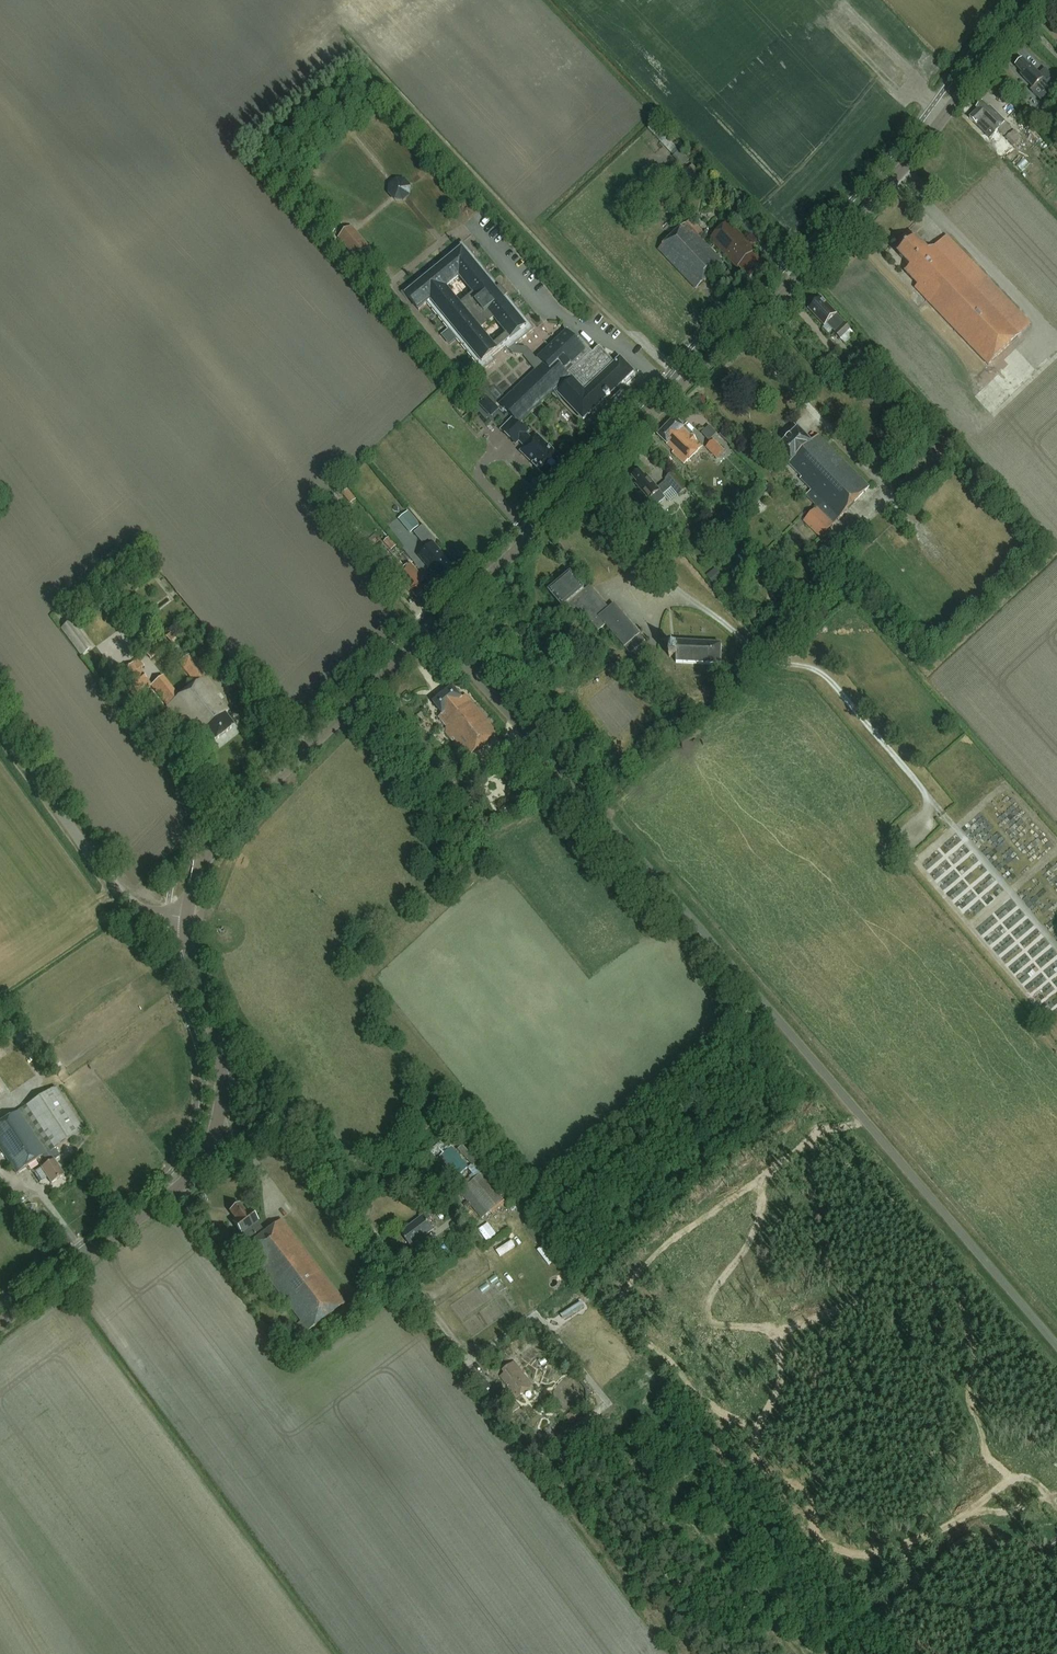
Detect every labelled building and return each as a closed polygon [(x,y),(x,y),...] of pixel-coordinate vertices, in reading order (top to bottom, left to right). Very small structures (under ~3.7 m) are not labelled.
[(1045,94),(1053,87),(1049,82),(1053,78),(1045,69),(1039,75),(1030,66),(1029,67),(1022,60),(1015,67),(1022,74),(1023,73),(1025,76),(1023,78),(1033,89),(1044,79),(1047,83),(1041,89),(1045,94)] [(990,139),(1006,123),(990,108),(988,109),(982,103),(976,109),(978,111),(970,119),(990,139)] [(1053,126),(1056,123),(1050,116),(1050,117),(1046,112),(1042,115),(1053,126)] [(1004,157),(1012,149),(1002,139),(994,146),(1004,157)] [(407,177),(389,187),(399,205),(417,195),(407,177)] [(728,222),(710,239),(737,269),(739,268),(750,280),(765,266),(754,253),(756,251),(728,222)] [(696,290),(724,264),(686,224),(658,251),(696,290)] [(356,260),(369,248),(353,228),(339,239),(356,260)] [(915,289),(988,366),(1021,335),(1030,326),(1029,324),(1030,323),(985,278),(947,237),(936,247),(928,251),(915,238),(898,255),(910,268),(905,273),(918,286),(915,289)] [(581,341),(578,343),(567,332),(536,360),(527,349),(517,348),(515,346),(535,330),(463,243),(403,292),(419,311),(427,305),(483,372),(496,362),(493,359),(506,347),(513,355),(523,356),(536,371),(500,405),(519,425),(557,389),(558,389),(561,393),(559,395),(583,421),(633,374),(620,360),(615,365),(600,348),(599,348),(593,354),(581,341)] [(840,340),(850,331),(820,298),(816,302),(816,304),(814,305),(813,305),(809,309),(816,316),(815,318),(819,320),(825,326),(826,326),(835,334),(834,335),(840,340)] [(489,396),(481,404),(493,417),(502,409),(489,396)] [(521,428),(512,419),(501,430),(517,446),(519,443),(525,448),(521,453),(546,478),(563,461),(538,436),(533,441),(526,435),(529,432),(523,426),(521,428)] [(685,465),(703,448),(683,429),(684,428),(675,419),(658,436),(667,445),(674,452),(673,454),(685,465)] [(798,429),(778,449),(779,450),(791,463),(789,465),(802,479),(801,480),(811,491),(806,496),(817,508),(804,522),(821,539),(869,488),(818,436),(812,443),(811,443),(798,430),(798,429)] [(720,463),(726,458),(722,454),(724,451),(714,441),(707,448),(717,459),(717,460),(720,463)] [(633,476),(632,478),(638,484),(636,485),(649,501),(650,500),(654,505),(663,496),(672,488),(679,497),(687,490),(673,474),(665,481),(666,482),(657,489),(647,476),(645,478),(639,471),(638,473),(636,472),(633,474),(633,475),(633,476)] [(363,492),(367,498),(374,493),(371,488),(363,492)] [(410,510),(400,519),(413,534),(423,525),(410,510)] [(433,545),(419,557),(433,574),(435,573),(440,579),(453,568),(433,545)] [(411,565),(396,578),(408,590),(409,589),(410,591),(410,592),(418,600),(425,593),(424,591),(429,586),(424,580),(411,565)] [(714,585),(723,578),(716,569),(707,576),(714,585)] [(586,593),(571,574),(563,581),(562,580),(556,585),(557,586),(549,593),(563,609),(567,606),(573,613),(576,611),(582,618),(582,617),(585,620),(586,618),(598,632),(605,626),(630,655),(645,642),(614,605),(609,609),(591,588),(586,593)] [(74,619),(62,628),(84,656),(96,646),(74,619)] [(173,631),(168,635),(173,642),(178,638),(173,631)] [(161,642),(146,653),(151,660),(156,656),(158,658),(162,655),(160,652),(166,648),(161,642)] [(721,666),(722,645),(677,643),(677,648),(670,648),(669,658),(676,658),(676,664),(721,666)] [(131,665),(116,677),(135,699),(151,687),(186,732),(190,731),(197,737),(202,733),(211,744),(233,727),(224,716),(228,713),(216,698),(219,696),(188,656),(177,665),(193,685),(178,697),(162,677),(149,687),(131,665)] [(741,674),(753,663),(748,658),(737,669),(741,674)] [(470,757),(497,734),(466,696),(462,699),(453,688),(433,704),(442,715),(438,718),(470,757)] [(521,790),(529,798),(537,792),(530,783),(521,790)] [(507,801),(501,804),(508,817),(520,811),(515,803),(510,806),(507,801)] [(83,1131),(55,1088),(0,1124),(0,1150),(16,1175),(38,1161),(42,1168),(41,1169),(51,1184),(63,1176),(54,1161),(60,1157),(55,1149),(83,1131)] [(444,1155),(459,1175),(470,1167),(447,1137),(429,1151),(436,1161),(444,1155)] [(489,1214),(504,1201),(481,1174),(467,1187),(489,1214)] [(239,1205),(230,1212),(237,1221),(233,1224),(241,1234),(242,1234),(250,1244),(244,1249),(300,1322),(296,1325),(302,1332),(304,1331),(306,1333),(345,1304),(281,1220),(264,1233),(257,1223),(257,1222),(249,1212),(246,1214),(239,1205)] [(411,1247),(433,1230),(423,1217),(400,1234),(411,1247)] [(490,1222),(480,1229),(488,1241),(498,1234),(490,1222)] [(517,1399),(533,1387),(514,1362),(503,1371),(505,1374),(500,1377),(517,1399)] [(636,1383),(642,1390),(652,1383),(647,1375),(636,1383)] [(498,1397),(484,1379),(477,1385),(491,1403),(498,1397)] [(578,1422),(577,1420),(573,1415),(572,1413),(566,1418),(572,1426),(578,1422)]
